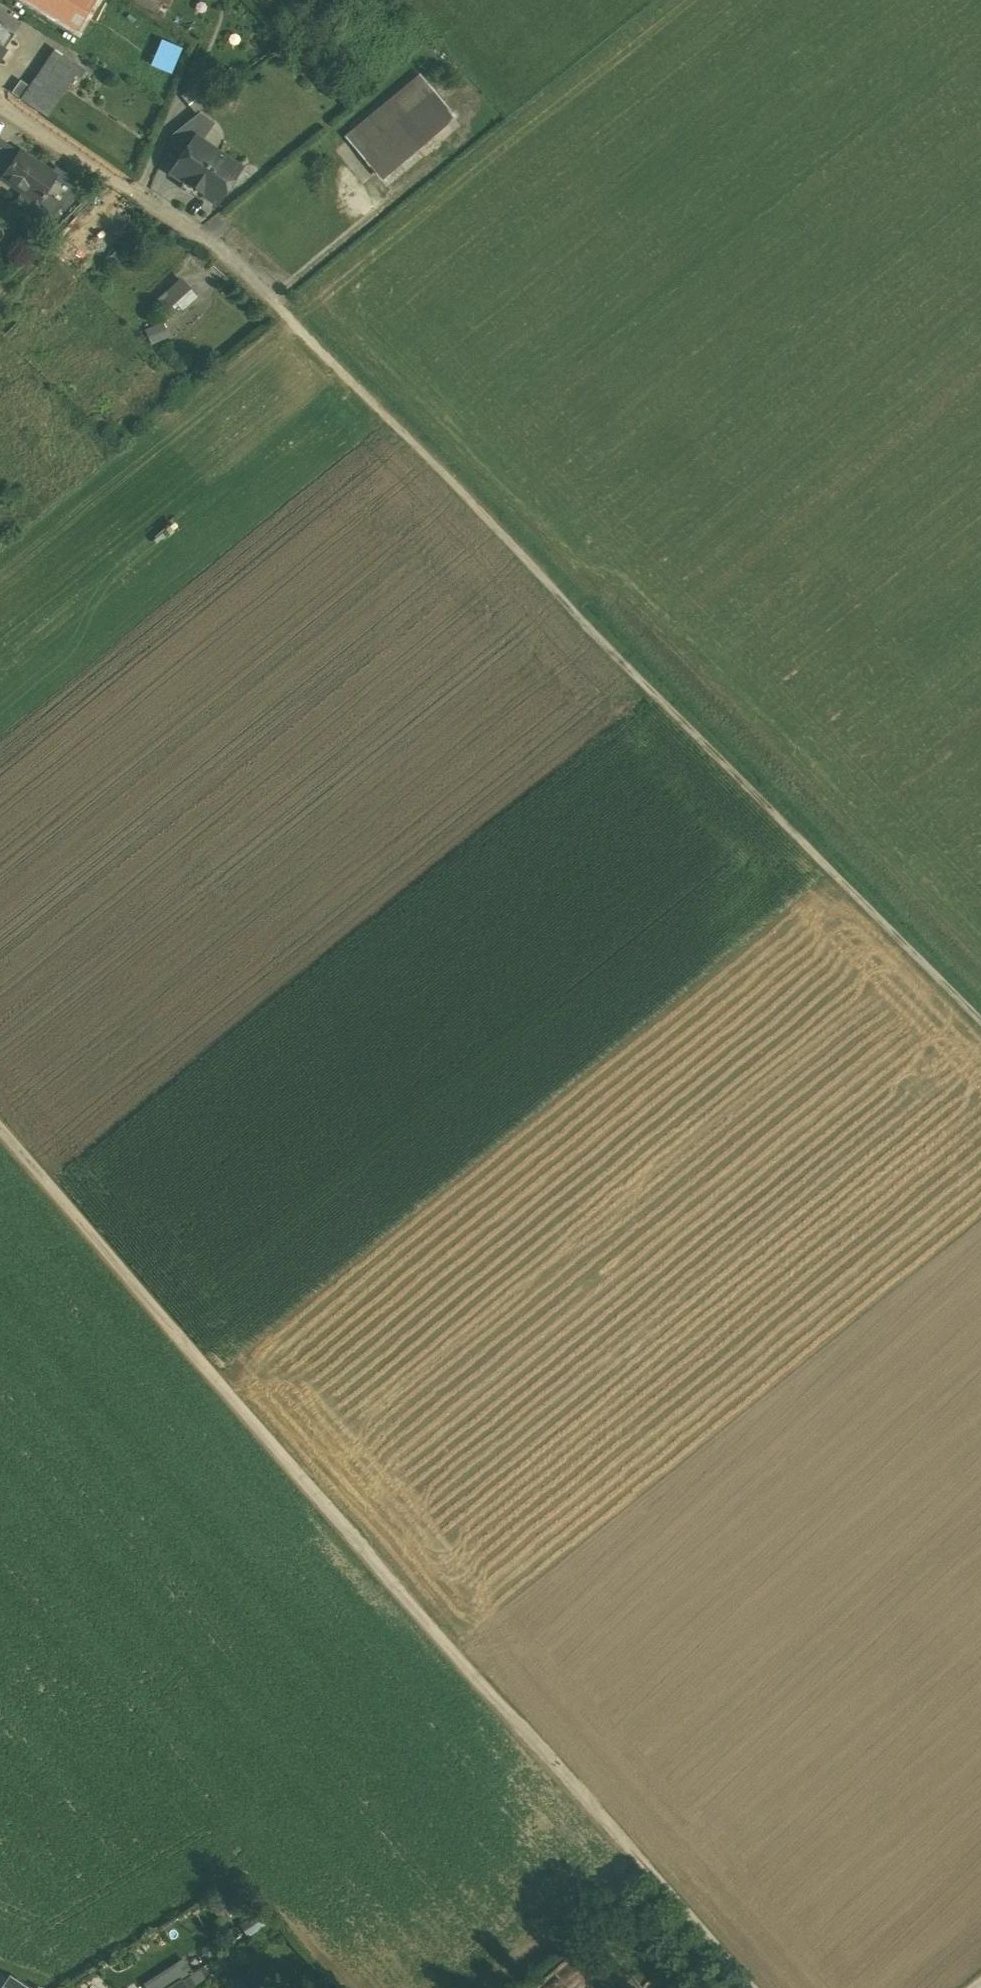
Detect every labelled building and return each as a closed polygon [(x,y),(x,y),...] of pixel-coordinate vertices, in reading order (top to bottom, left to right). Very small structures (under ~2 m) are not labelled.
[(80,38),(103,0),(16,0),(80,38)] [(0,25),(0,55),(14,35),(0,25)] [(160,39),(149,66),(173,75),(182,49),(160,39)] [(56,51),(32,86),(39,91),(56,103),(80,68),(56,51)] [(420,71),(347,131),(385,176),(458,116),(420,71)] [(353,80),(341,73),(337,81),(349,88),(353,80)] [(31,88),(20,80),(11,93),(29,105),(39,91),(32,86),(31,88)] [(200,81),(182,96),(196,114),(214,100),(200,81)] [(56,103),(39,91),(29,105),(46,117),(56,103)] [(199,112),(172,134),(167,145),(183,155),(195,137),(202,141),(215,123),(199,112)] [(202,141),(195,137),(183,155),(170,174),(186,185),(188,184),(198,191),(199,193),(215,204),(240,168),(202,141)] [(55,175),(20,151),(1,178),(21,192),(37,203),(56,176),(55,175)] [(56,176),(37,203),(21,192),(20,194),(34,204),(27,214),(46,228),(61,206),(67,210),(84,186),(59,169),(55,175),(56,176)] [(190,289),(175,302),(182,311),(197,297),(190,289)] [(147,329),(153,343),(172,334),(166,320),(147,329)] [(8,1975),(0,1986),(0,1987),(28,1987),(8,1975)] [(165,1987),(186,1987),(187,1987),(181,1978),(165,1987)]
